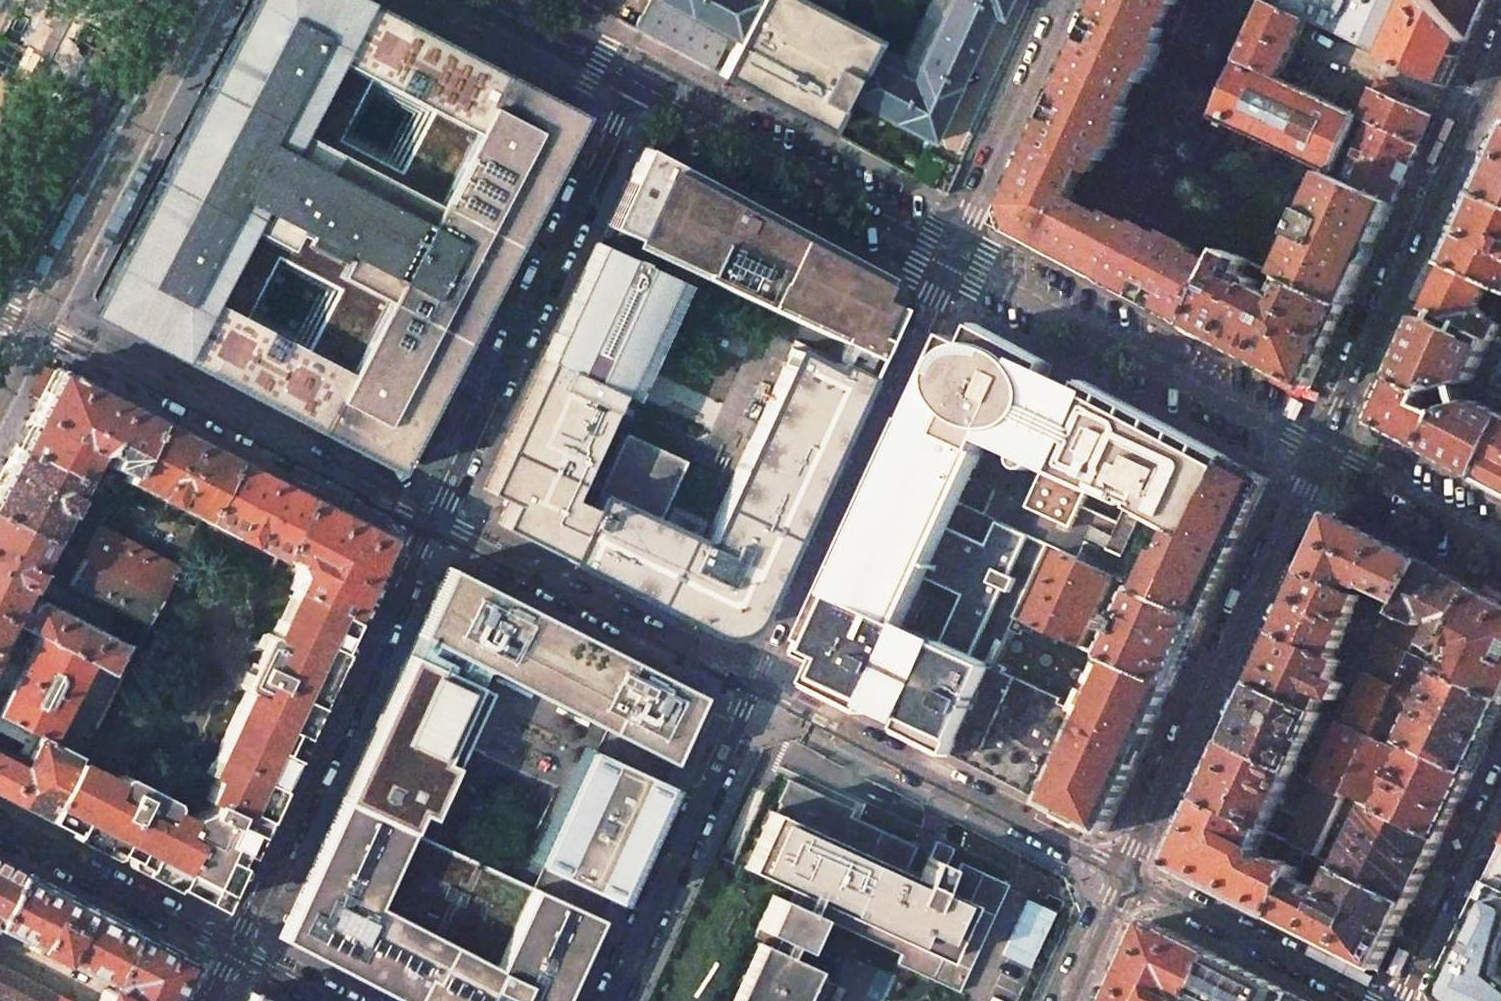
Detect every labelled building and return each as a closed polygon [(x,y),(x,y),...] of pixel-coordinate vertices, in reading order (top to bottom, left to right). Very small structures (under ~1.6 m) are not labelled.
[(566,106),(534,89),(430,34),(367,0),(247,0),(176,136),(83,314),(137,341),(221,384),(336,442),(363,456),(372,439),(403,454),(430,405),(447,413),(452,402),(462,380),(459,378),(474,355),(516,264),(512,262),(536,219),(530,215),(583,117),(566,106)] [(638,18),(633,29),(719,74),(737,40),(659,0),(648,0),(638,18)] [(1006,0),(927,0),(901,57),(792,0),(659,0),(737,40),(719,74),(824,130),(843,95),(929,141),(925,149),(912,177),(931,187),(944,160),(930,152),(933,145),(930,143),(931,142),(989,17),(997,20),(1006,0)] [(1221,271),(1210,266),(1211,263),(1198,256),(1200,253),(1174,239),(1166,254),(1140,240),(1145,232),(1120,218),(1118,222),(1100,213),(1098,216),(1071,201),(1068,207),(1063,204),(1084,159),(1090,163),(1101,141),(1109,145),(1111,142),(1119,146),(1130,123),(1125,121),(1132,107),(1128,106),(1140,81),(1143,83),(1149,70),(1153,71),(1164,47),(1155,43),(1157,40),(1148,36),(1165,0),(1106,0),(1039,146),(1047,151),(1021,207),(1029,229),(1065,248),(1121,277),(1117,284),(1155,304),(1194,325),(1221,271)] [(1470,40),(1433,0),(1267,0),(1267,1),(1307,20),(1307,18),(1448,86),(1470,40)] [(1488,0),(1433,0),(1470,40),(1488,0)] [(1279,77),(1307,20),(1267,1),(1240,59),(1279,77)] [(1279,77),(1240,59),(1238,59),(1208,123),(1327,174),(1395,204),(1422,144),(1362,117),(1351,112),(1291,83),(1279,77)] [(1300,74),(1297,80),(1293,78),(1291,83),(1351,112),(1363,87),(1325,70),(1300,74)] [(1379,79),(1362,117),(1422,144),(1435,116),(1399,100),(1401,95),(1396,93),(1399,87),(1379,79)] [(863,351),(871,355),(895,305),(885,275),(764,211),(642,146),(605,224),(697,266),(694,274),(843,342),(863,351)] [(1482,193),(1500,203),(1500,151),(1482,193)] [(958,167),(944,160),(931,187),(945,195),(958,167)] [(1391,212),(1395,204),(1327,174),(1310,213),(1302,209),(1290,235),(1298,239),(1281,275),(1283,276),(1288,278),(1348,307),(1352,299),(1350,298),(1390,211),(1391,212)] [(1449,264),(1500,289),(1500,203),(1482,193),(1449,264)] [(672,278),(596,242),(584,269),(599,276),(596,282),(569,340),(555,333),(543,359),(614,391),(618,393),(630,367),(626,365),(656,302),(660,304),(672,278)] [(1310,388),(1348,307),(1288,278),(1281,294),(1280,298),(1258,287),(1260,284),(1259,281),(1246,274),(1252,262),(1231,252),(1221,271),(1194,325),(1193,326),(1310,388)] [(1428,310),(1477,332),(1496,341),(1500,332),(1500,289),(1449,264),(1428,310)] [(1262,266),(1260,273),(1267,276),(1268,275),(1281,281),(1283,276),(1281,275),(1262,266)] [(1414,340),(1493,379),(1500,361),(1500,345),(1500,343),(1496,341),(1477,332),(1474,340),(1425,316),(1414,340)] [(1116,577),(1133,584),(1154,538),(1138,530),(1146,514),(1160,524),(1161,521),(1165,523),(1169,513),(1177,498),(1143,480),(1140,482),(1138,483),(1135,484),(1132,483),(1121,478),(1149,416),(972,322),(964,337),(952,332),(912,420),(982,452),(991,433),(1022,448),(1019,455),(1018,457),(1018,460),(1019,463),(1020,465),(1021,467),(1023,468),(1026,469),(1029,470),(1032,469),(1035,468),(1037,467),(1038,465),(1042,458),(1048,461),(1028,506),(1010,497),(999,522),(1001,523),(1050,545),(1050,547),(1116,577)] [(708,429),(743,338),(716,327),(697,376),(668,365),(652,407),(708,429)] [(1430,452),(1482,480),(1500,439),(1500,388),(1491,384),(1493,379),(1414,340),(1396,378),(1456,403),(1430,452)] [(863,351),(843,342),(835,359),(855,369),(863,351)] [(624,434),(590,508),(566,559),(591,571),(699,626),(705,629),(714,631),(721,633),(726,633),(733,631),(738,629),(743,626),(747,622),(750,616),(754,608),(763,589),(863,373),(855,369),(835,359),(830,368),(790,351),(746,446),(702,542),(656,521),(683,461),(624,434)] [(614,391),(543,359),(536,373),(482,489),(507,501),(496,524),(566,559),(590,508),(565,496),(573,480),(579,483),(613,409),(607,406),(614,391)] [(156,418),(56,368),(15,445),(82,481),(95,456),(93,451),(103,448),(104,452),(112,456),(107,465),(121,472),(114,485),(119,488),(123,480),(156,418)] [(1396,378),(1376,424),(1430,452),(1456,403),(1396,378)] [(1185,468),(1197,441),(1175,429),(1149,416),(1121,478),(1132,483),(1135,484),(1138,483),(1140,482),(1143,480),(1177,498),(1186,481),(1179,477),(1183,469),(1185,468)] [(232,456),(156,418),(123,480),(200,519),(232,456)] [(1001,523),(991,545),(952,527),(985,454),(982,452),(912,420),(804,656),(823,665),(814,684),(955,756),(987,685),(1019,617),(1018,617),(1037,576),(1050,547),(1050,545),(1001,523)] [(1482,480),(1500,490),(1500,439),(1482,480)] [(1227,457),(1197,441),(1185,468),(1183,469),(1179,477),(1186,481),(1209,492),(1227,457)] [(82,481),(15,445),(0,474),(0,515),(50,542),(82,481)] [(307,495),(232,456),(200,519),(276,558),(278,555),(307,495)] [(1227,457),(1209,492),(1216,496),(1253,515),(1269,479),(1227,457)] [(1177,498),(1169,513),(1192,524),(1209,492),(1186,481),(1177,498)] [(1209,492),(1192,524),(1201,528),(1216,496),(1209,492)] [(389,536),(307,495),(278,555),(293,562),(296,571),(288,586),(293,589),(352,618),(389,536)] [(1216,496),(1201,528),(1238,546),(1253,515),(1216,496)] [(1196,539),(1201,528),(1192,524),(1169,513),(1165,523),(1196,539)] [(1334,514),(1308,571),(1350,591),(1355,582),(1368,588),(1367,592),(1371,594),(1369,599),(1392,610),(1398,614),(1425,562),(1334,514)] [(0,515),(0,615),(10,620),(38,634),(109,671),(122,645),(40,603),(33,605),(28,616),(15,609),(50,542),(0,515)] [(1164,555),(1148,591),(1205,617),(1238,546),(1201,528),(1196,539),(1165,523),(1161,521),(1160,524),(1178,536),(1169,557),(1164,555)] [(185,523),(170,551),(181,557),(191,538),(195,529),(185,523)] [(99,526),(82,558),(158,599),(176,566),(99,526)] [(1037,576),(1048,581),(1029,622),(1084,646),(1116,577),(1050,547),(1037,576)] [(82,558),(68,585),(145,624),(158,599),(82,558)] [(1478,590),(1425,562),(1398,614),(1422,624),(1426,615),(1434,620),(1434,624),(1437,626),(1428,644),(1445,653),(1478,590)] [(551,835),(528,886),(595,917),(628,845),(629,845),(632,845),(634,845),(636,843),(637,841),(638,839),(638,836),(637,834),(636,832),(634,831),(657,780),(659,781),(662,781),(664,780),(666,778),(667,776),(668,774),(668,772),(667,769),(666,768),(664,766),(680,732),(681,732),(684,732),(686,731),(688,730),(690,728),(690,726),(690,724),(689,721),(688,719),(686,718),(698,692),(447,566),(414,637),(482,667),(498,675),(451,776),(538,817),(533,827),(551,835)] [(1308,571),(1280,633),(1335,658),(1363,597),(1350,591),(1308,571)] [(1126,616),(1107,656),(1174,686),(1205,617),(1148,591),(1139,587),(1129,610),(1124,608),(1121,614),(1126,616)] [(226,890),(352,618),(293,589),(208,772),(217,777),(206,799),(211,802),(208,810),(212,812),(211,814),(192,821),(74,760),(44,817),(203,900),(204,897),(206,897),(208,899),(209,901),(212,902),(214,902),(216,902),(218,901),(220,900),(222,899),(222,897),(223,895),(222,890),(223,888),(226,890)] [(1478,590),(1445,653),(1428,644),(1418,639),(1411,655),(1500,699),(1500,602),(1478,590)] [(1392,610),(1364,672),(1367,674),(1396,687),(1411,655),(1418,639),(1424,625),(1422,624),(1398,614),(1392,610)] [(10,620),(0,615),(0,638),(10,620)] [(1084,646),(1029,622),(1019,617),(987,685),(1055,716),(1067,721),(1098,653),(1084,646)] [(1280,633),(1256,685),(1319,713),(1325,700),(1328,701),(1330,696),(1339,700),(1346,684),(1335,680),(1338,675),(1335,674),(1342,662),(1335,658),(1280,633)] [(0,708),(0,716),(77,755),(118,676),(109,671),(38,634),(0,708)] [(482,667),(414,637),(339,798),(407,830),(482,667)] [(1098,653),(1067,721),(1143,756),(1174,686),(1107,656),(1098,653)] [(1396,687),(1378,727),(1414,745),(1475,774),(1500,719),(1500,699),(1411,655),(1396,687)] [(1344,724),(1374,737),(1378,727),(1396,687),(1367,674),(1344,724)] [(987,685),(955,756),(1019,788),(1055,716),(987,685)] [(1256,685),(1230,742),(1297,773),(1303,759),(1309,762),(1313,752),(1310,751),(1314,744),(1310,743),(1323,714),(1319,713),(1256,685)] [(44,817),(74,760),(77,755),(0,716),(0,795),(44,817)] [(1067,721),(1055,716),(1019,788),(1054,806),(1108,833),(1135,773),(1143,756),(1067,721)] [(1374,737),(1344,724),(1341,723),(1314,781),(1347,796),(1349,792),(1374,737)] [(1374,737),(1349,792),(1372,804),(1398,748),(1374,737)] [(1320,855),(1347,796),(1314,781),(1297,773),(1230,742),(1204,799),(1270,831),(1302,846),(1310,850),(1320,855)] [(1443,839),(1475,774),(1414,745),(1401,771),(1398,770),(1395,775),(1398,777),(1382,808),(1443,839)] [(831,983),(791,964),(814,915),(899,954),(895,963),(957,991),(1006,884),(959,862),(946,891),(934,886),(951,848),(934,840),(919,874),(905,867),(915,846),(849,816),(852,809),(787,779),(776,801),(779,803),(774,815),(771,813),(747,865),(795,887),(788,902),(772,894),(752,936),(771,944),(745,1000),(822,1000),(831,983)] [(528,886),(407,830),(339,798),(275,937),(399,1000),(556,1000),(580,949),(595,917),(528,886)] [(1261,849),(1270,831),(1204,799),(1173,867),(1277,918),(1297,877),(1301,868),(1285,860),(1283,860),(1282,861),(1278,868),(1261,860),(1262,856),(1262,853),(1261,849)] [(1412,904),(1443,839),(1382,808),(1373,804),(1342,869),(1412,904)] [(1310,850),(1302,846),(1299,852),(1307,856),(1310,850)] [(1307,856),(1302,866),(1310,870),(1314,868),(1320,855),(1310,850),(1307,856)] [(0,862),(0,913),(19,872),(0,862)] [(1445,1000),(1500,1000),(1500,866),(1443,986),(1442,990),(1442,995),(1444,1000),(1445,1000)] [(1316,890),(1315,887),(1297,877),(1277,918),(1380,969),(1412,904),(1342,869),(1341,868),(1325,901),(1318,898),(1320,893),(1316,890)] [(19,872),(0,913),(0,929),(95,979),(98,974),(108,980),(132,929),(19,872)] [(1111,1000),(1184,1000),(1185,1000),(1195,1000),(1217,954),(1148,920),(1111,1000)] [(132,929),(108,980),(116,984),(113,990),(109,989),(106,988),(104,989),(98,1000),(175,1000),(193,961),(132,929)] [(1296,994),(1217,954),(1195,1000),(1292,1000),(1296,994)] [(0,967),(0,998),(6,1000),(67,1000),(0,967)] [(250,991),(245,1000),(269,1000),(250,991)]
